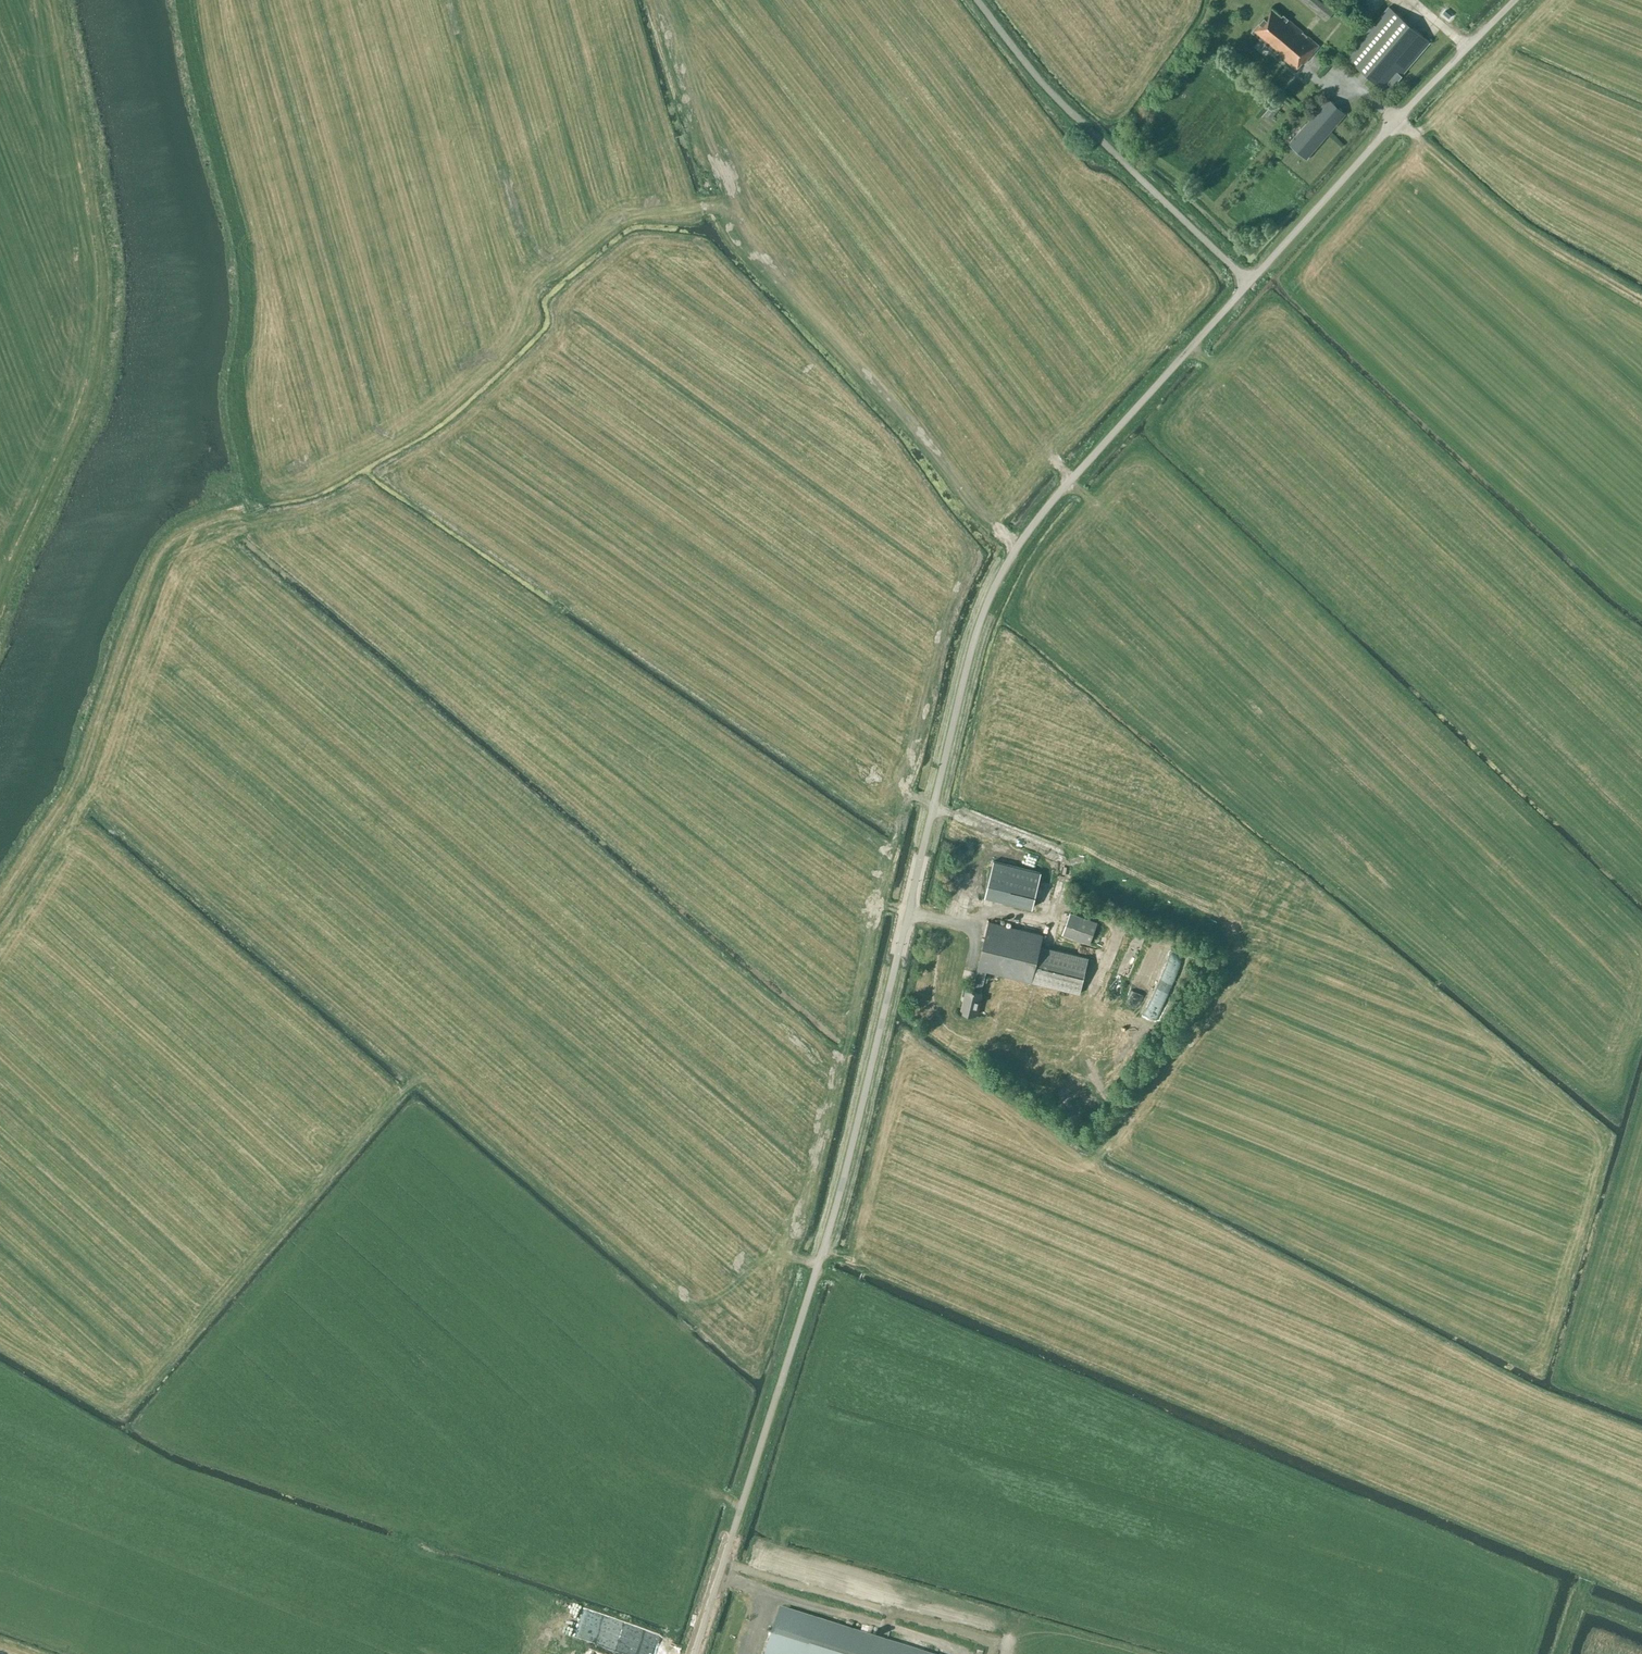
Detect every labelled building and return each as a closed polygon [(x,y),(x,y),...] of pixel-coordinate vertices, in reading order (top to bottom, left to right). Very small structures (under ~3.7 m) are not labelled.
[(1320,0),(1304,0),(1328,20),(1334,12),(1320,0)] [(1254,29),(1260,34),(1266,39),(1264,41),(1269,45),(1296,68),(1302,62),(1303,63),(1318,45),(1273,6),(1254,29)] [(1387,91),(1430,41),(1388,6),(1346,56),(1387,91)] [(1306,158),(1345,112),(1328,97),(1289,143),(1306,158)] [(997,861),(988,896),(1035,907),(1044,873),(997,861)] [(1090,944),(1097,922),(1070,912),(1062,934),(1090,944)] [(1043,934),(989,921),(977,968),(978,968),(973,989),(967,988),(961,1011),(976,1014),(982,991),(981,991),(986,970),(1079,993),(1088,957),(1040,945),(1043,934)] [(779,1611),(766,1653),(915,1653),(779,1611)]
